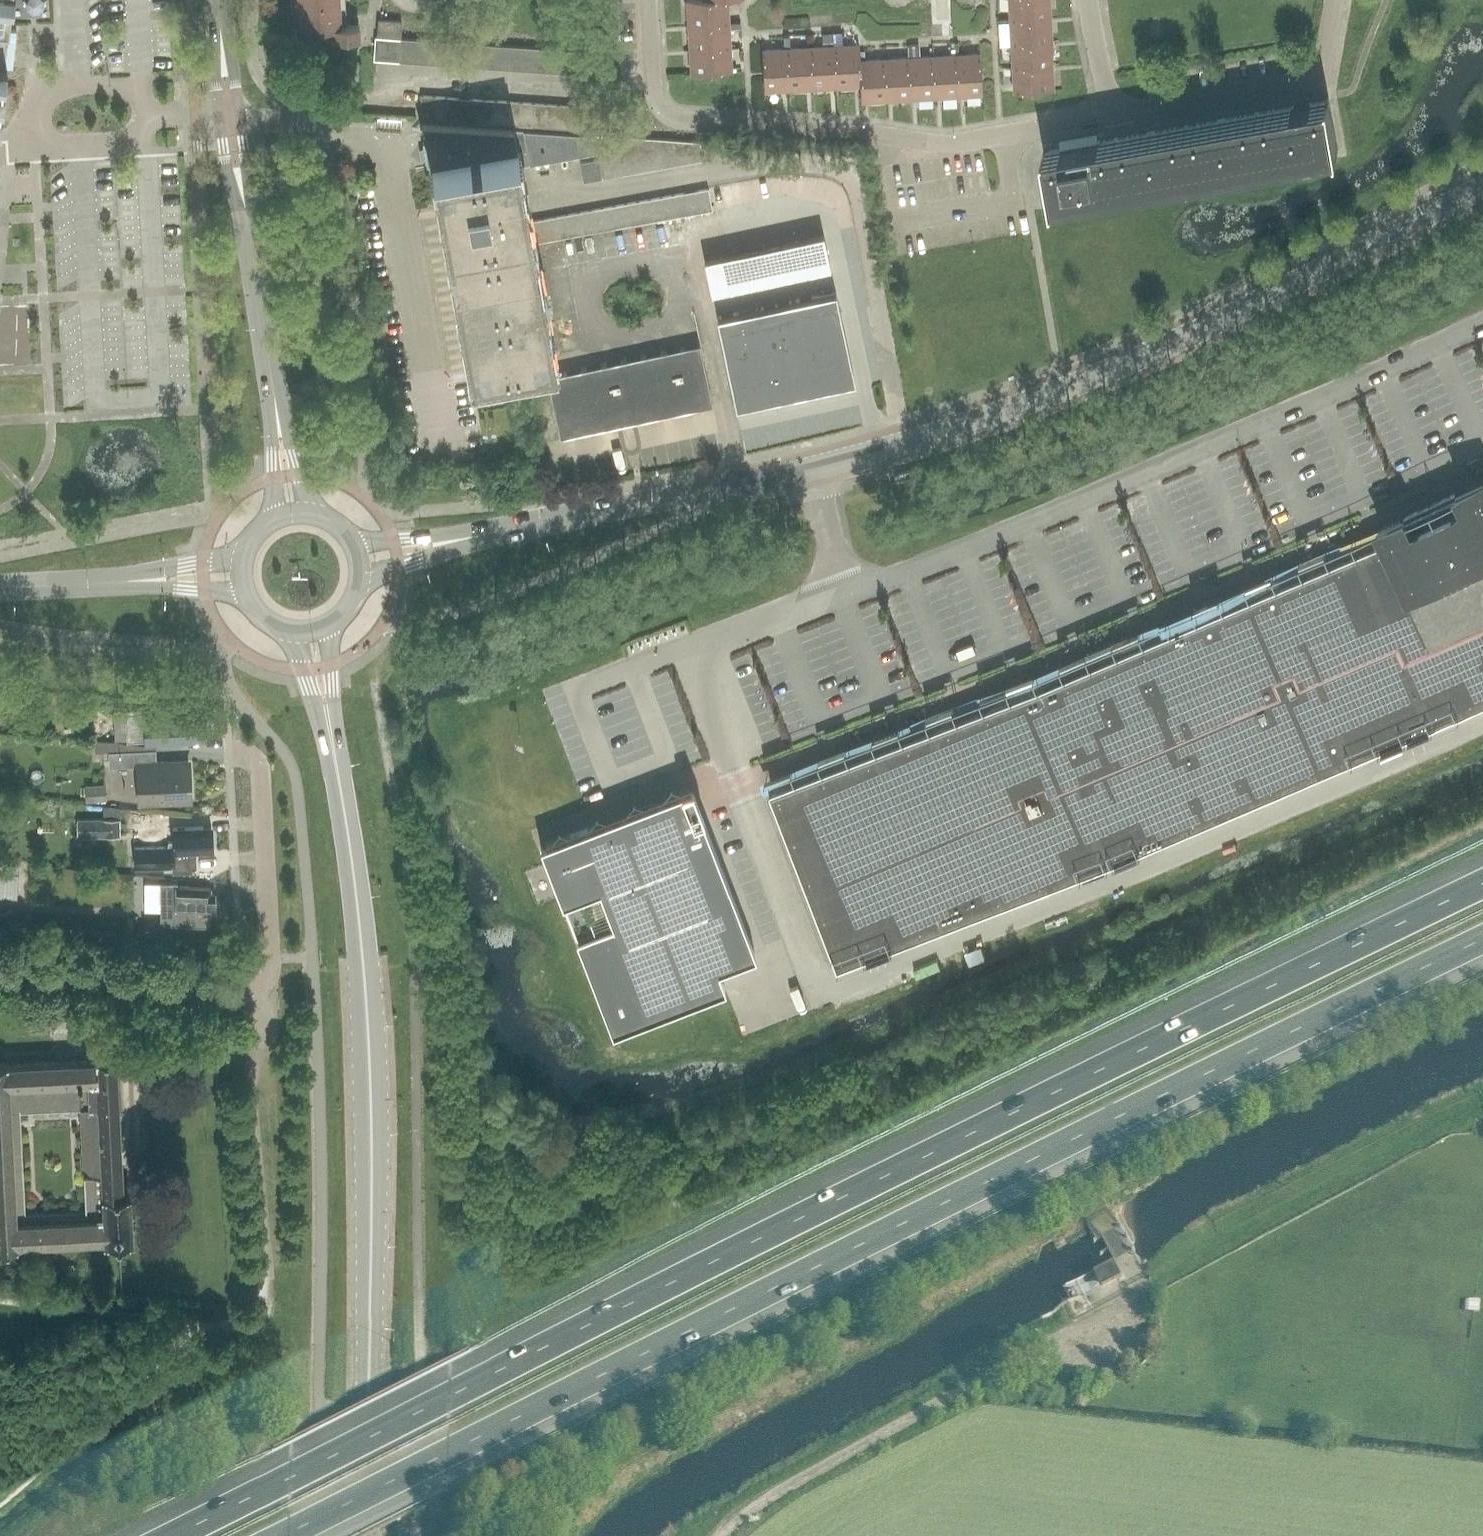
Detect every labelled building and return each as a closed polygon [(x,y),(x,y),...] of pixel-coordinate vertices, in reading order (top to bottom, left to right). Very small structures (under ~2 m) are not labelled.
[(10,29),(12,7),(15,7),(15,0),(0,0),(0,28),(10,29)] [(301,28),(319,27),(320,38),(360,36),(359,24),(341,25),(340,0),(300,0),(301,28)] [(728,0),(688,0),(689,24),(729,22),(728,0)] [(1050,0),(1010,0),(1011,19),(1051,17),(1050,0)] [(1052,41),(1051,17),(1011,19),(1012,43),(1052,41)] [(401,37),(402,21),(379,19),(378,35),(401,37)] [(742,28),(741,21),(729,22),(730,29),(742,28)] [(730,46),(729,22),(689,24),(691,48),(730,46)] [(834,33),(824,34),(824,42),(834,42),(834,33)] [(387,60),(389,37),(375,36),(374,59),(387,60)] [(399,61),(401,38),(389,37),(387,60),(399,61)] [(412,62),(413,38),(401,38),(399,61),(412,62)] [(424,63),(426,39),(413,38),(412,62),(424,63)] [(437,63),(438,40),(426,39),(424,63),(437,63)] [(449,64),(451,41),(438,40),(437,63),(449,64)] [(461,65),(463,42),(451,41),(449,64),(461,65)] [(1053,65),(1052,41),(1012,43),(1013,67),(1053,65)] [(474,66),(475,43),(463,42),(461,65),(474,66)] [(486,67),(488,44),(475,43),(474,66),(486,67)] [(499,68),(500,44),(488,44),(486,67),(499,68)] [(511,68),(513,45),(500,44),(499,68),(511,68)] [(861,72),(861,60),(860,44),(835,46),(837,86),(861,84),(860,72),(861,72)] [(524,69),(525,46),(513,45),(511,68),(524,69)] [(910,57),(920,57),(919,45),(909,46),(910,57)] [(536,70),(538,47),(525,46),(524,69),(536,70)] [(732,70),(730,46),(691,48),(692,73),(732,70)] [(837,86),(835,46),(811,47),(813,87),(837,86)] [(549,71),(550,48),(538,47),(536,70),(549,71)] [(813,87),(811,47),(787,48),(789,88),(813,87)] [(561,72),(563,49),(550,48),(549,71),(561,72)] [(789,88),(787,48),(762,50),(765,90),(789,88)] [(574,73),(575,50),(563,49),(561,72),(574,73)] [(588,50),(575,50),(574,73),(586,74),(588,50)] [(981,54),(956,55),(959,95),(983,93),(981,54)] [(959,95),(956,55),(932,56),(934,96),(959,95)] [(934,96),(932,56),(908,58),(910,98),(934,96)] [(910,98),(908,58),(884,59),(886,99),(910,98)] [(886,99),(884,59),(861,60),(861,72),(860,72),(861,84),(862,100),(886,99)] [(1055,89),(1053,65),(1013,67),(1015,92),(1055,89)] [(433,118),(435,95),(422,94),(420,117),(433,118)] [(445,119),(447,96),(435,95),(433,118),(445,119)] [(458,120),(459,97),(447,96),(445,119),(458,120)] [(470,121),(472,98),(459,97),(458,120),(470,121)] [(483,122),(484,99),(472,98),(470,121),(483,122)] [(495,123),(497,99),(484,99),(483,122),(495,123)] [(508,123),(509,100),(497,99),(495,123),(508,123)] [(1337,151),(1338,150),(1329,99),(1327,99),(1327,100),(1046,151),(1046,150),(1044,150),(1054,202),(1056,201),(1055,201),(1336,150),(1337,151)] [(520,124),(521,101),(509,100),(508,123),(520,124)] [(532,125),(534,102),(521,101),(520,124),(532,125)] [(545,126),(546,103),(534,102),(532,125),(545,126)] [(557,127),(559,104),(546,103),(545,126),(557,127)] [(570,128),(571,105),(559,104),(557,127),(570,128)] [(584,105),(571,105),(570,128),(582,129),(584,105)] [(535,242),(531,220),(521,165),(598,150),(599,156),(611,154),(623,152),(635,150),(647,147),(659,145),(671,143),(683,141),(686,140),(514,128),(425,122),(470,369),(524,359),(528,381),(548,377),(561,436),(713,403),(700,342),(559,373),(539,264),(535,242)] [(703,159),(700,141),(686,140),(683,141),(687,162),(703,159)] [(687,162),(683,141),(671,143),(675,164),(687,162)] [(675,164),(671,143),(659,145),(663,167),(675,164)] [(663,167),(659,145),(647,147),(651,169),(663,167)] [(651,169),(647,147),(635,150),(639,171),(651,169)] [(639,171),(635,150),(623,152),(627,173),(639,171)] [(627,173),(623,152),(611,154),(615,176),(627,173)] [(615,176),(611,154),(599,156),(602,175),(603,178),(615,176)] [(602,175),(599,156),(581,160),(584,179),(602,175)] [(709,187),(697,190),(701,211),(713,209),(709,187)] [(701,211),(697,190),(685,192),(689,214),(701,211)] [(689,214),(685,192),(673,194),(677,216),(689,214)] [(677,216),(673,194),(661,196),(665,218),(670,217),(677,216)] [(665,218),(661,196),(649,198),(653,220),(658,219),(665,218)] [(653,220),(649,198),(638,201),(642,222),(647,221),(653,220)] [(642,222),(638,201),(626,203),(630,224),(636,223),(642,222)] [(630,224),(626,203),(614,205),(618,227),(625,225),(630,224)] [(618,227),(614,205),(602,207),(606,229),(614,227),(618,227)] [(606,229),(602,207),(590,209),(594,231),(602,230),(606,229)] [(594,231),(590,209),(578,212),(582,233),(591,232),(594,231)] [(582,233),(578,212),(567,214),(571,235),(580,234),(582,233)] [(571,235),(567,214),(555,216),(559,238),(569,236),(571,235)] [(559,238),(555,216),(543,218),(547,240),(558,238),(559,238)] [(665,218),(658,219),(662,241),(674,239),(670,217),(665,218)] [(547,240),(543,218),(531,220),(535,242),(546,240),(547,240)] [(653,220),(647,221),(651,243),(662,241),(658,219),(653,220)] [(642,222),(636,223),(640,245),(651,243),(647,221),(642,222)] [(630,224),(625,225),(629,247),(640,245),(636,223),(630,224)] [(618,227),(614,227),(618,249),(629,247),(625,225),(618,227)] [(606,229),(602,230),(606,251),(618,249),(614,227),(606,229)] [(594,231),(591,232),(595,253),(606,251),(602,230),(594,231)] [(582,233),(580,234),(584,255),(595,253),(591,232),(582,233)] [(705,259),(712,292),(831,266),(824,233),(705,259)] [(571,235),(569,236),(573,257),(584,255),(580,234),(571,235)] [(559,238),(558,238),(562,259),(573,257),(569,236),(559,238)] [(547,240),(546,240),(550,262),(562,259),(558,238),(547,240)] [(546,240),(535,242),(539,264),(550,262),(546,240)] [(717,317),(736,407),(855,381),(836,292),(717,317)] [(1482,701),(1482,475),(1456,487),(1463,502),(1413,525),(1407,510),(1377,524),(1384,539),(1041,685),(772,788),(839,965),(1115,858),(1466,709),(1482,701)] [(153,711),(126,712),(127,738),(127,740),(206,737),(206,734),(208,734),(207,723),(206,723),(205,714),(186,714),(186,709),(153,711)] [(140,802),(191,800),(189,760),(157,761),(157,749),(110,751),(110,766),(138,765),(140,802)] [(764,973),(702,815),(690,785),(540,843),(541,846),(613,1031),(764,973)] [(88,802),(104,802),(104,786),(88,786),(88,802)] [(102,839),(122,838),(122,820),(101,820),(102,839)] [(213,850),(212,825),(173,827),(174,846),(135,847),(135,867),(176,867),(175,852),(213,850)] [(178,882),(161,882),(162,910),(162,922),(209,925),(209,910),(213,910),(216,907),(215,896),(212,892),(211,892),(211,887),(178,886),(178,882)] [(54,1031),(85,1035),(87,1017),(57,1013),(54,1031)] [(19,1245),(18,1242),(105,1237),(105,1240),(133,1239),(131,1191),(124,1192),(117,1056),(96,1057),(96,1059),(9,1063),(9,1061),(0,1061),(0,1246),(19,1245)] [(1108,1285),(1123,1277),(1118,1266),(1103,1275),(1108,1285)] [(1465,1301),(1464,1312),(1478,1313),(1479,1302),(1465,1301)]
